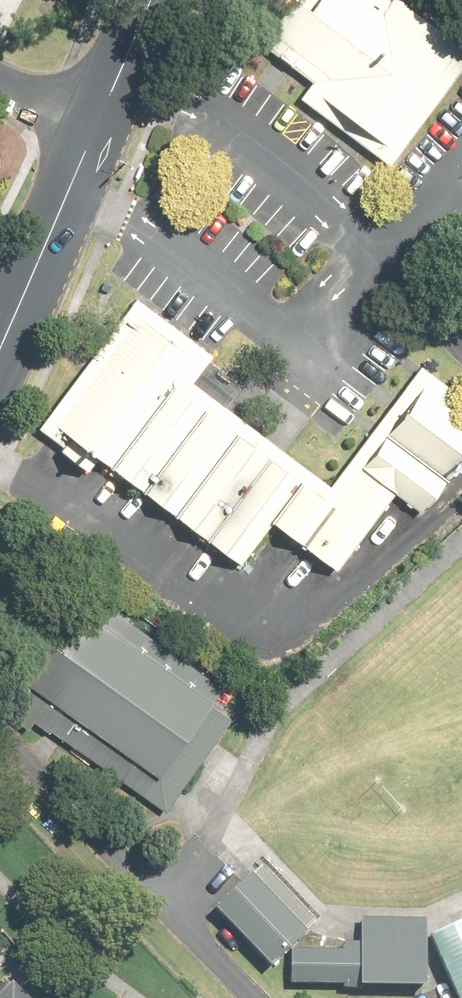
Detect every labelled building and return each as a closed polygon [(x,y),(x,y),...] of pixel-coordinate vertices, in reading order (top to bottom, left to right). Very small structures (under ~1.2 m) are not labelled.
[(389,0),(301,0),(263,50),(407,157),(461,84),(461,54),(389,0)] [(248,563),(276,525),(339,570),(400,487),(432,510),(461,469),(461,391),(420,360),(331,483),(190,382),(207,359),(138,309),(55,424),(248,563)] [(216,701),(75,606),(20,687),(160,782),(216,701)] [(325,912),(267,856),(213,912),(271,967),(325,912)] [(429,987),(427,917),(362,919),(363,948),(294,950),(295,989),(429,987)] [(436,939),(461,993),(461,927),(436,939)] [(0,986),(0,997),(34,997),(12,975),(0,986)]
